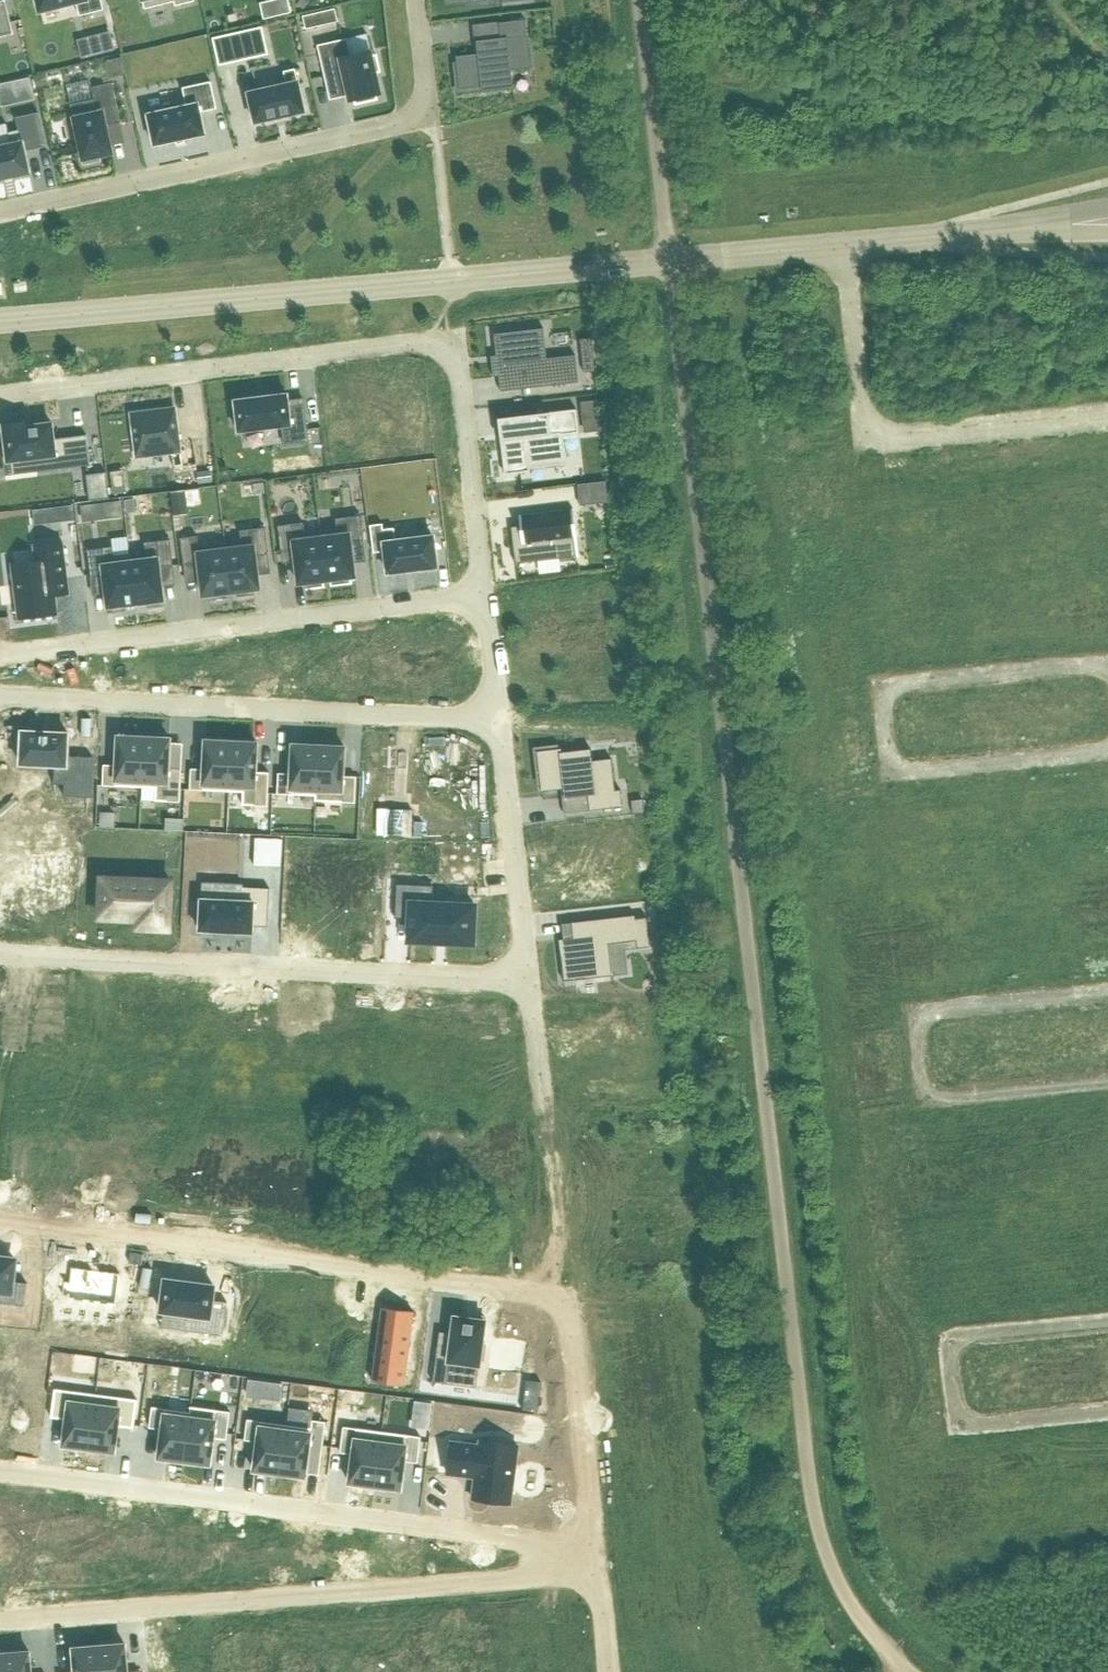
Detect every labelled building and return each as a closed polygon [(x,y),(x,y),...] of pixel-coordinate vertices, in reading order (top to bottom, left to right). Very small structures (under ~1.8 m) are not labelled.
[(40,12),(77,3),(80,16),(104,10),(102,0),(37,0),(40,12)] [(145,9),(175,2),(176,6),(195,1),(194,0),(143,0),(145,9)] [(280,16),(291,13),(288,0),(277,0),(280,16)] [(13,33),(6,7),(0,9),(0,36),(13,33)] [(316,13),(303,16),(306,29),(319,26),(338,22),(335,9),(316,13)] [(458,68),(456,68),(456,70),(458,69),(460,89),(479,86),(479,87),(482,86),(482,90),(514,86),(512,71),(531,68),(526,20),(500,23),(501,38),(477,41),(478,54),(457,56),(458,68)] [(245,31),(213,38),(219,66),(252,58),(245,31)] [(112,32),(95,36),(99,55),(117,51),(112,32)] [(368,34),(318,45),(325,76),(344,72),(350,101),(355,100),(356,104),(378,100),(377,95),(382,94),(377,73),(381,72),(377,55),(373,56),(368,34)] [(122,57),(107,61),(111,78),(126,75),(122,57)] [(287,84),(249,93),(256,123),(305,112),(295,69),(284,71),(287,84)] [(31,78),(13,81),(18,101),(35,97),(31,78)] [(151,114),(148,114),(149,116),(155,143),(155,145),(157,144),(174,140),(174,141),(186,138),(203,134),(203,135),(205,134),(205,132),(200,112),(217,109),(212,82),(183,88),(187,106),(151,114)] [(92,83),(68,88),(71,104),(75,122),(71,123),(75,139),(79,138),(84,164),(100,161),(99,157),(113,154),(107,125),(121,122),(113,83),(93,87),(92,83)] [(0,125),(0,179),(30,172),(25,151),(47,146),(39,112),(16,117),(19,130),(9,132),(7,123),(0,125)] [(498,363),(492,364),(494,376),(499,375),(501,391),(579,382),(576,355),(573,355),(573,358),(545,361),(541,331),(544,331),(544,328),(494,334),(498,363)] [(594,354),(582,356),(584,372),(596,371),(594,354)] [(596,374),(598,391),(610,390),(608,373),(596,374)] [(236,406),(232,406),(234,424),(238,423),(239,431),(283,426),(285,444),(309,441),(304,399),(289,401),(288,394),(270,396),(253,398),(254,398),(236,401),(236,406)] [(598,400),(583,402),(587,432),(602,431),(598,400)] [(175,408),(132,414),(137,457),(172,453),(174,466),(196,463),(193,441),(180,443),(178,433),(176,433),(175,427),(178,426),(175,408)] [(510,447),(502,448),(505,475),(531,472),(531,470),(530,470),(529,463),(543,461),(543,462),(545,462),(545,461),(564,459),(564,460),(567,459),(564,439),(563,434),(578,432),(578,433),(580,433),(577,409),(521,416),(521,418),(522,423),(521,423),(522,431),(507,433),(508,440),(509,440),(510,447)] [(25,422),(4,425),(8,461),(14,461),(14,460),(36,458),(37,469),(37,471),(91,465),(87,435),(55,439),(53,423),(25,427),(25,422)] [(198,472),(199,482),(212,481),(211,470),(198,472)] [(110,498),(106,472),(87,475),(90,500),(110,498)] [(606,481),(578,484),(580,505),(600,503),(599,497),(608,496),(606,481)] [(253,484),(255,494),(265,492),(264,483),(253,484)] [(186,492),(173,493),(175,516),(189,515),(188,507),(186,492)] [(134,499),(125,500),(127,512),(136,511),(134,499)] [(84,520),(123,516),(121,500),(82,505),(84,520)] [(73,506),(60,508),(62,521),(75,520),(73,506)] [(530,524),(511,527),(516,563),(577,556),(579,556),(579,554),(577,554),(572,511),(574,511),(574,508),(571,509),(572,510),(529,515),(530,524)] [(337,528),(321,530),(327,580),(333,580),(333,584),(350,582),(349,578),(355,577),(351,543),(364,541),(361,515),(336,518),(337,528)] [(304,523),(279,526),(282,552),(295,550),(299,584),(305,583),(306,587),(322,585),(322,581),(327,580),(321,530),(320,530),(321,537),(306,539),(304,523)] [(383,524),(371,525),(374,552),(386,551),(388,573),(438,567),(434,536),(396,541),(395,528),(384,529),(383,524)] [(227,542),(226,542),(232,592),(237,591),(238,596),(254,594),(254,589),(260,589),(256,555),(269,553),(266,527),(240,530),(242,547),(227,549),(227,542)] [(198,536),(181,538),(184,564),(199,562),(204,596),(210,595),(211,599),(227,597),(227,593),(232,592),(226,542),(199,545),(198,536)] [(132,561),(131,561),(137,604),(148,603),(149,607),(165,605),(161,567),(174,565),(170,539),(145,542),(147,559),(132,561)] [(36,562),(13,565),(20,619),(57,614),(55,595),(70,593),(64,542),(34,546),(36,562)] [(113,546),(88,549),(91,575),(104,574),(109,612),(125,610),(125,606),(137,604),(131,561),(132,561),(131,554),(114,556),(113,546)] [(18,735),(17,752),(22,752),(21,764),(55,766),(54,784),(65,784),(64,796),(91,797),(93,757),(68,756),(69,733),(51,733),(51,732),(40,732),(23,731),(22,736),(18,735)] [(104,765),(103,785),(142,787),(143,762),(145,737),(119,736),(117,765),(104,765)] [(143,787),(142,800),(156,801),(181,802),(182,768),(169,767),(171,739),(145,737),(143,762),(142,787),(143,787)] [(192,769),(191,789),(230,791),(232,742),(206,740),(205,769),(192,769)] [(232,742),(230,791),(244,792),(243,805),(268,806),(269,772),(257,772),(258,743),(232,742)] [(279,773),(278,794),(316,795),(317,795),(319,746),(293,744),(292,773),(279,773)] [(372,781),(369,840),(393,841),(394,806),(419,807),(420,792),(424,792),(425,774),(421,774),(422,751),(417,750),(418,746),(396,745),(396,749),(391,749),(390,782),(372,781)] [(316,795),(316,801),(356,803),(357,777),(344,776),(345,747),(319,746),(317,795),(316,795)] [(554,749),(538,751),(541,778),(539,778),(539,780),(541,780),(542,791),(564,789),(565,798),(588,795),(590,810),(623,806),(621,790),(616,790),(612,758),(593,761),(591,749),(562,752),(562,748),(554,749)] [(71,839),(84,839),(85,828),(71,828),(71,839)] [(283,839),(255,838),(254,866),(282,867),(283,839)] [(17,882),(16,901),(21,901),(20,922),(38,923),(39,917),(56,918),(58,875),(73,875),(74,845),(52,844),(51,859),(23,858),(22,883),(17,882)] [(102,878),(100,917),(138,919),(138,927),(169,929),(171,881),(102,878)] [(197,907),(196,924),(201,925),(200,930),(218,931),(235,932),(253,932),(253,926),(268,926),(270,888),(243,887),(243,884),(203,882),(201,907),(197,907)] [(631,900),(649,898),(647,882),(630,884),(631,900)] [(397,884),(395,918),(410,918),(409,940),(474,943),(475,905),(433,903),(434,886),(397,884)] [(305,904),(303,935),(356,938),(357,918),(373,919),(374,892),(343,891),(342,905),(305,904)] [(574,937),(559,939),(564,981),(616,975),(615,972),(612,973),(609,943),(637,940),(638,948),(651,946),(647,917),(636,918),(636,915),(572,922),(574,937)] [(24,1306),(27,1283),(13,1281),(16,1260),(0,1258),(0,1303),(24,1306)] [(65,1281),(63,1294),(68,1295),(68,1297),(67,1299),(69,1299),(116,1305),(117,1305),(118,1303),(117,1303),(121,1275),(122,1273),(120,1273),(73,1267),(74,1267),(72,1266),(71,1268),(72,1268),(70,1282),(65,1281)] [(165,1279),(161,1311),(187,1314),(185,1330),(223,1335),(228,1302),(213,1300),(215,1286),(200,1284),(200,1283),(186,1282),(165,1279)] [(383,1307),(373,1381),(404,1385),(414,1311),(383,1307)] [(116,1310),(114,1327),(127,1329),(129,1312),(116,1310)] [(438,1344),(433,1382),(447,1383),(448,1371),(478,1375),(480,1359),(484,1360),(486,1344),(482,1343),(486,1317),(470,1315),(469,1318),(455,1317),(451,1346),(438,1344)] [(542,1381),(537,1381),(537,1382),(527,1381),(524,1409),(523,1409),(523,1410),(538,1412),(542,1381)] [(55,1389),(52,1417),(67,1419),(64,1445),(89,1448),(97,1394),(55,1389)] [(0,1438),(0,1437),(13,1439),(20,1393),(0,1390),(0,1438)] [(97,1394),(89,1448),(115,1452),(119,1426),(134,1428),(138,1399),(97,1394)] [(153,1406),(150,1427),(163,1429),(159,1458),(185,1461),(191,1412),(190,1411),(153,1406)] [(191,1412),(185,1461),(211,1464),(214,1438),(227,1439),(231,1412),(191,1406),(190,1411),(191,1412)] [(248,1419),(245,1440),(258,1441),(254,1470),(280,1473),(286,1424),(248,1419)] [(286,1424),(280,1473),(306,1477),(310,1448),(323,1450),(326,1422),(313,1420),(312,1427),(286,1424)] [(344,1426),(340,1452),(353,1454),(350,1483),(375,1486),(383,1431),(344,1426)] [(383,1431),(375,1486),(401,1489),(405,1461),(418,1462),(421,1436),(383,1431)] [(452,1441),(447,1473),(476,1477),(473,1499),(511,1504),(518,1445),(481,1440),(480,1445),(452,1441)] [(100,1646),(102,1671),(128,1671),(125,1643),(100,1646)] [(100,1646),(74,1648),(76,1671),(102,1671),(100,1646)] [(4,1653),(5,1671),(31,1671),(30,1651),(4,1653)]
